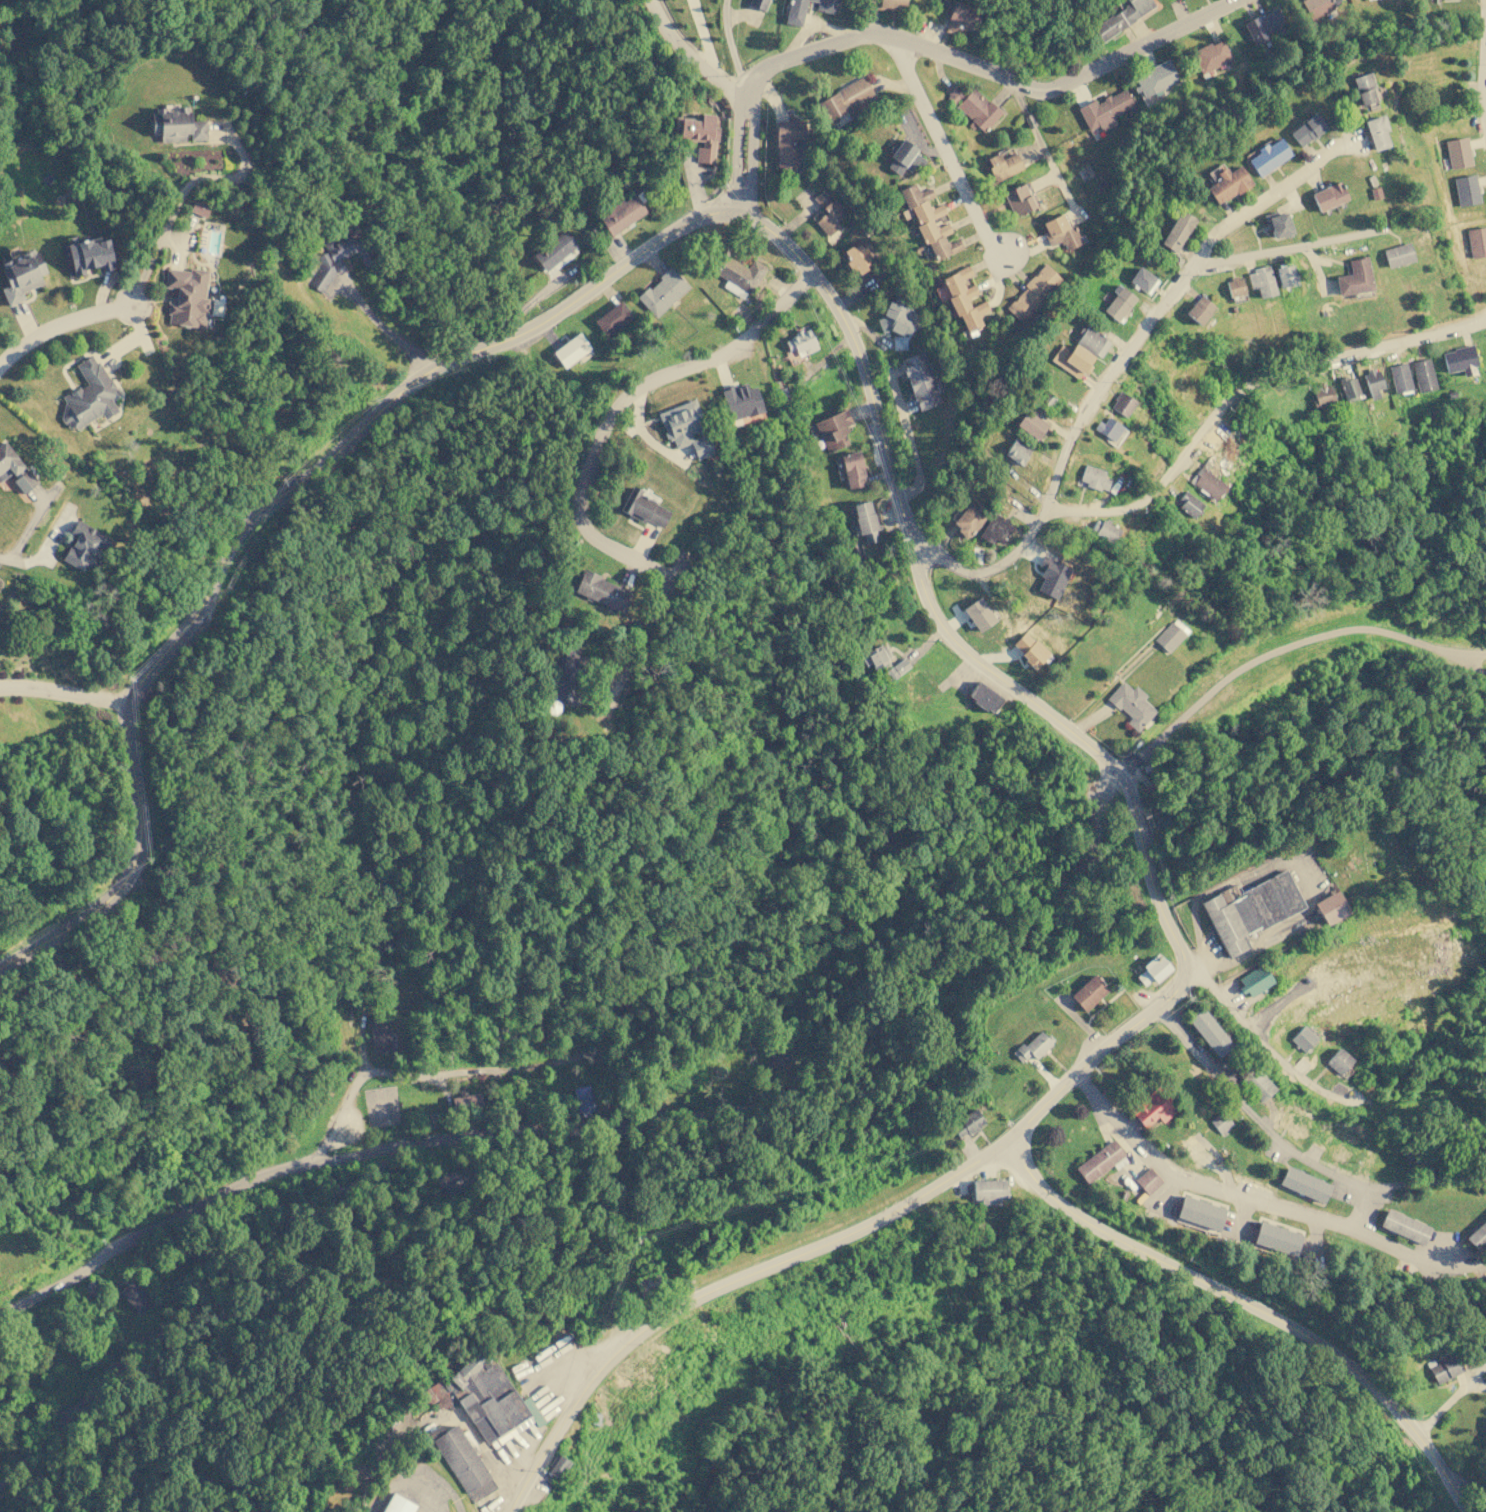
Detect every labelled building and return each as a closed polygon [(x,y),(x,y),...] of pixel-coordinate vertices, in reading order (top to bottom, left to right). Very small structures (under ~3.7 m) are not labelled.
[(747,4),(765,10),(769,0),(748,0),(747,4)] [(785,23),(802,26),(806,0),(789,0),(785,23)] [(837,0),(806,0),(817,1),(816,10),(835,13),(837,0)] [(1099,40),(1155,8),(1151,0),(1126,0),(1129,5),(1091,26),(1099,40)] [(1332,10),(1328,0),(1301,0),(1308,19),(1332,10)] [(972,10),(950,6),(946,22),(968,27),(972,10)] [(1254,45),(1286,28),(1274,6),(1242,24),(1254,45)] [(1200,73),(1231,60),(1221,38),(1190,51),(1200,73)] [(1133,76),(1138,86),(1137,87),(1143,97),(1153,92),(1154,94),(1179,82),(1167,59),(1133,76)] [(1353,77),(1360,105),(1377,101),(1370,73),(1353,77)] [(815,101),(825,121),(836,116),(840,124),(849,120),(845,111),(874,97),(864,77),(815,101)] [(1000,112),(972,87),(966,94),(956,85),(944,97),(974,125),(975,124),(983,131),(1000,112)] [(1077,107),(1088,130),(1097,125),(1100,131),(1117,123),(1113,116),(1134,106),(1125,88),(1096,102),(1094,99),(1077,107)] [(207,139),(206,120),(190,121),(189,107),(151,108),(152,135),(160,135),(160,141),(188,140),(207,139)] [(1326,128),(1315,112),(1288,132),(1299,147),(1326,128)] [(713,164),(715,141),(718,141),(720,127),(714,127),(715,115),(701,114),(700,120),(675,117),(673,129),(680,130),(679,139),(699,141),(697,162),(713,164)] [(1389,145),(1384,130),(1387,129),(1382,114),(1363,121),(1373,150),(1389,145)] [(796,140),(806,139),(805,120),(775,121),(777,167),(797,166),(796,140)] [(1450,169),(1471,165),(1465,136),(1444,140),(1450,169)] [(1267,146),(1266,145),(1247,159),(1259,177),(1291,154),(1280,137),(1267,146)] [(886,167),(897,175),(903,167),(913,174),(925,157),(900,140),(888,156),(892,159),(886,167)] [(1022,168),(1015,152),(1001,159),(997,152),(984,158),(995,181),(1022,168)] [(1252,183),(1240,164),(1226,172),(1221,163),(1208,172),(1214,183),(1207,187),(1217,205),(1252,183)] [(1480,201),(1473,173),(1452,178),(1459,206),(1480,201)] [(1347,199),(1340,181),(1310,193),(1318,212),(1347,199)] [(1014,217),(1035,207),(1022,183),(1002,193),(1014,217)] [(933,261),(963,249),(959,240),(954,241),(944,242),(944,235),(951,232),(948,223),(940,226),(933,226),(933,218),(946,213),(942,204),(935,207),(927,207),(927,200),(934,197),(930,188),(919,192),(916,184),(899,190),(906,209),(903,210),(903,220),(915,215),(919,225),(933,261)] [(825,213),(815,222),(827,237),(840,227),(837,222),(847,214),(825,187),(813,197),(825,213)] [(647,213),(634,193),(598,217),(611,236),(647,213)] [(189,211),(205,217),(210,206),(194,200),(189,211)] [(1159,242),(1174,253),(1196,220),(1181,210),(1159,242)] [(1292,232),(1285,211),(1276,214),(1275,211),(1263,214),(1270,239),(1292,232)] [(1041,222),(1052,245),(1060,241),(1065,251),(1085,241),(1081,233),(1077,235),(1072,225),(1068,227),(1061,213),(1041,222)] [(323,294),(335,273),(346,270),(343,259),(345,256),(358,252),(364,271),(373,256),(372,252),(364,247),(357,225),(345,229),(348,237),(333,242),(331,241),(324,243),(327,252),(314,257),(317,267),(307,284),(323,294)] [(1470,258),(1485,255),(1485,226),(1465,229),(1470,258)] [(578,246),(564,229),(532,255),(545,272),(578,246)] [(74,276),(85,274),(84,269),(98,266),(99,271),(114,268),(107,238),(99,240),(99,236),(66,243),(74,276)] [(848,260),(846,261),(854,275),(873,263),(860,242),(843,252),(848,260)] [(1387,267),(1414,261),(1409,242),(1382,248),(1387,267)] [(766,267),(752,260),(748,267),(727,257),(730,251),(720,246),(708,271),(727,280),(723,287),(744,298),(750,286),(756,289),(766,267)] [(25,299),(22,291),(42,283),(39,275),(44,273),(34,247),(0,261),(0,267),(8,285),(0,288),(7,306),(25,299)] [(1348,259),(1350,274),(1334,276),(1336,294),(1371,290),(1367,257),(1348,259)] [(1004,307),(1022,323),(1063,280),(1045,264),(1004,307)] [(1274,268),(1279,288),(1296,284),(1292,264),(1274,268)] [(940,277),(964,332),(982,324),(980,319),(991,314),(985,300),(970,306),(967,299),(977,294),(973,284),(965,287),(961,279),(972,274),(968,266),(940,277)] [(1128,280),(1146,292),(1156,278),(1138,266),(1128,280)] [(1246,270),(1249,289),(1256,287),(1258,297),(1275,294),(1270,266),(1246,270)] [(202,327),(208,271),(166,267),(163,287),(176,289),(175,297),(169,296),(166,323),(202,327)] [(689,287),(670,267),(637,298),(656,318),(689,287)] [(1241,276),(1225,279),(1229,296),(1244,294),(1241,276)] [(1101,309),(1118,321),(1136,298),(1119,285),(1101,309)] [(1214,306),(1199,294),(1184,313),(1199,325),(1214,306)] [(881,326),(908,337),(919,311),(889,299),(881,319),(884,320),(881,326)] [(605,337),(633,317),(621,300),(593,321),(605,337)] [(1074,342),(1099,357),(1109,340),(1084,325),(1074,342)] [(794,349),(798,357),(818,349),(809,328),(783,339),(789,351),(794,349)] [(591,349),(579,333),(552,352),(564,368),(591,349)] [(1071,350),(1061,343),(1050,359),(1080,379),(1094,357),(1075,344),(1071,350)] [(1440,352),(1446,373),(1462,369),(1463,376),(1477,372),(1470,345),(1440,352)] [(916,410),(940,403),(923,351),(900,358),(916,410)] [(75,363),(86,383),(56,400),(72,430),(101,414),(104,419),(117,411),(111,400),(117,396),(94,353),(75,363)] [(1418,392),(1436,388),(1428,357),(1410,362),(1418,392)] [(1388,366),(1393,392),(1411,389),(1406,363),(1388,366)] [(1377,389),(1383,387),(1377,368),(1362,373),(1370,399),(1379,397),(1377,389)] [(1344,401),(1360,396),(1354,375),(1338,379),(1344,401)] [(730,421),(763,412),(756,387),(748,389),(746,382),(721,389),(730,421)] [(1335,403),(1330,382),(1310,387),(1315,407),(1335,403)] [(1109,406),(1125,417),(1135,401),(1120,391),(1109,406)] [(658,412),(667,440),(673,439),(675,448),(691,443),(696,459),(714,454),(708,435),(692,440),(690,433),(703,429),(695,400),(658,412)] [(852,423),(846,409),(813,421),(824,452),(847,444),(843,434),(847,433),(845,426),(852,423)] [(1015,425),(1037,440),(1047,425),(1025,410),(1015,425)] [(1096,428),(1113,441),(1122,428),(1105,415),(1096,428)] [(1004,455),(1022,465),(1031,447),(1013,437),(1004,455)] [(10,472),(15,478),(11,481),(22,494),(37,481),(3,440),(0,442),(0,480),(10,472)] [(865,485),(859,451),(833,456),(837,479),(845,477),(847,488),(865,485)] [(1103,477),(1105,470),(1084,464),(1078,482),(1106,490),(1109,479),(1103,477)] [(1190,481),(1213,501),(1225,487),(1203,467),(1190,481)] [(663,527),(672,508),(629,489),(619,511),(645,523),(647,520),(663,527)] [(1203,504),(1186,491),(1175,505),(1192,518),(1203,504)] [(865,543),(879,540),(870,500),(851,504),(858,535),(863,534),(865,543)] [(951,523),(967,538),(986,517),(970,502),(951,523)] [(1012,523),(989,514),(979,538),(992,543),(994,540),(1004,544),(1012,523)] [(73,537),(62,561),(89,573),(107,535),(75,520),(68,535),(73,537)] [(1088,532),(1111,544),(1120,529),(1104,520),(1102,523),(1095,520),(1088,532)] [(1037,565),(1045,568),(1035,589),(1056,599),(1071,568),(1042,555),(1037,565)] [(574,593),(623,611),(631,590),(582,571),(574,593)] [(995,620),(980,596),(962,608),(978,632),(995,620)] [(1184,635),(1169,621),(1153,639),(1167,653),(1184,635)] [(549,702),(576,703),(579,639),(564,639),(562,673),(550,673),(549,702)] [(885,643),(859,653),(863,665),(870,662),(872,669),(884,664),(883,662),(891,659),(885,643)] [(892,679),(910,665),(903,657),(885,671),(892,679)] [(1132,689),(1122,680),(1106,697),(1129,718),(1125,722),(1136,732),(1156,711),(1142,698),(1146,695),(1135,685),(1132,689)] [(1001,697),(975,682),(966,698),(992,713),(1001,697)] [(1225,958),(1250,947),(1245,935),(1304,909),(1287,870),(1240,891),(1237,884),(1199,901),(1225,958)] [(1324,925),(1349,914),(1338,891),(1313,902),(1324,925)] [(1135,975),(1144,986),(1153,979),(1155,983),(1172,969),(1159,954),(1135,975)] [(1244,988),(1250,997),(1273,982),(1260,964),(1238,979),(1244,988)] [(1108,991),(1093,974),(1069,996),(1085,1012),(1108,991)] [(1215,1059),(1231,1048),(1204,1008),(1188,1019),(1215,1059)] [(368,1021),(374,1052),(392,1049),(387,1018),(368,1021)] [(1303,1052),(1316,1039),(1304,1025),(1290,1039),(1303,1052)] [(1017,1052),(1024,1059),(1030,1053),(1036,1059),(1053,1042),(1039,1029),(1017,1052)] [(1353,1060),(1339,1048),(1325,1063),(1339,1075),(1353,1060)] [(1261,1102),(1275,1088),(1257,1069),(1242,1083),(1261,1102)] [(593,1113),(590,1085),(573,1087),(576,1115),(593,1113)] [(1131,1113),(1145,1128),(1157,1117),(1163,1123),(1174,1112),(1154,1091),(1131,1113)] [(482,1108),(480,1093),(452,1097),(453,1111),(482,1108)] [(1280,1122),(1298,1131),(1306,1116),(1287,1107),(1280,1122)] [(960,1139),(985,1122),(976,1110),(951,1127),(960,1139)] [(1233,1125),(1222,1111),(1209,1121),(1220,1134),(1233,1125)] [(1354,1154),(1360,1137),(1338,1130),(1333,1146),(1354,1154)] [(1193,1159),(1202,1151),(1189,1137),(1180,1145),(1193,1159)] [(1074,1168),(1087,1185),(1113,1165),(1116,1169),(1128,1160),(1113,1139),(1074,1168)] [(1278,1185),(1323,1203),(1331,1185),(1286,1166),(1278,1185)] [(1146,1195),(1162,1183),(1149,1167),(1134,1179),(1146,1195)] [(443,1197),(464,1191),(457,1168),(436,1175),(443,1197)] [(999,1203),(999,1200),(1005,1199),(1005,1179),(972,1181),(973,1204),(999,1203)] [(1225,1208),(1182,1194),(1175,1217),(1218,1230),(1225,1208)] [(1431,1228),(1387,1208),(1378,1226),(1423,1246),(1431,1228)] [(1478,1252),(1485,1244),(1485,1218),(1465,1238),(1478,1252)] [(1252,1244),(1295,1256),(1302,1233),(1259,1221),(1252,1244)] [(118,1291),(140,1317),(152,1306),(131,1281),(118,1291)] [(487,1444),(530,1415),(499,1369),(490,1356),(483,1359),(476,1352),(448,1379),(441,1383),(439,1380),(421,1391),(428,1405),(436,1400),(437,1402),(433,1405),(436,1410),(441,1406),(442,1409),(450,1405),(448,1401),(450,1400),(445,1394),(447,1393),(446,1391),(450,1390),(456,1401),(452,1403),(454,1406),(459,1403),(487,1444)] [(1463,1373),(1457,1355),(1428,1365),(1435,1383),(1463,1373)] [(423,1434),(439,1425),(443,1432),(455,1425),(461,1433),(467,1429),(481,1451),(475,1455),(496,1487),(471,1503),(438,1451),(435,1453),(423,1434)] [(547,1472),(557,1479),(569,1462),(558,1455),(547,1472)] [(416,1505),(393,1492),(382,1511),(412,1511),(416,1505)]
